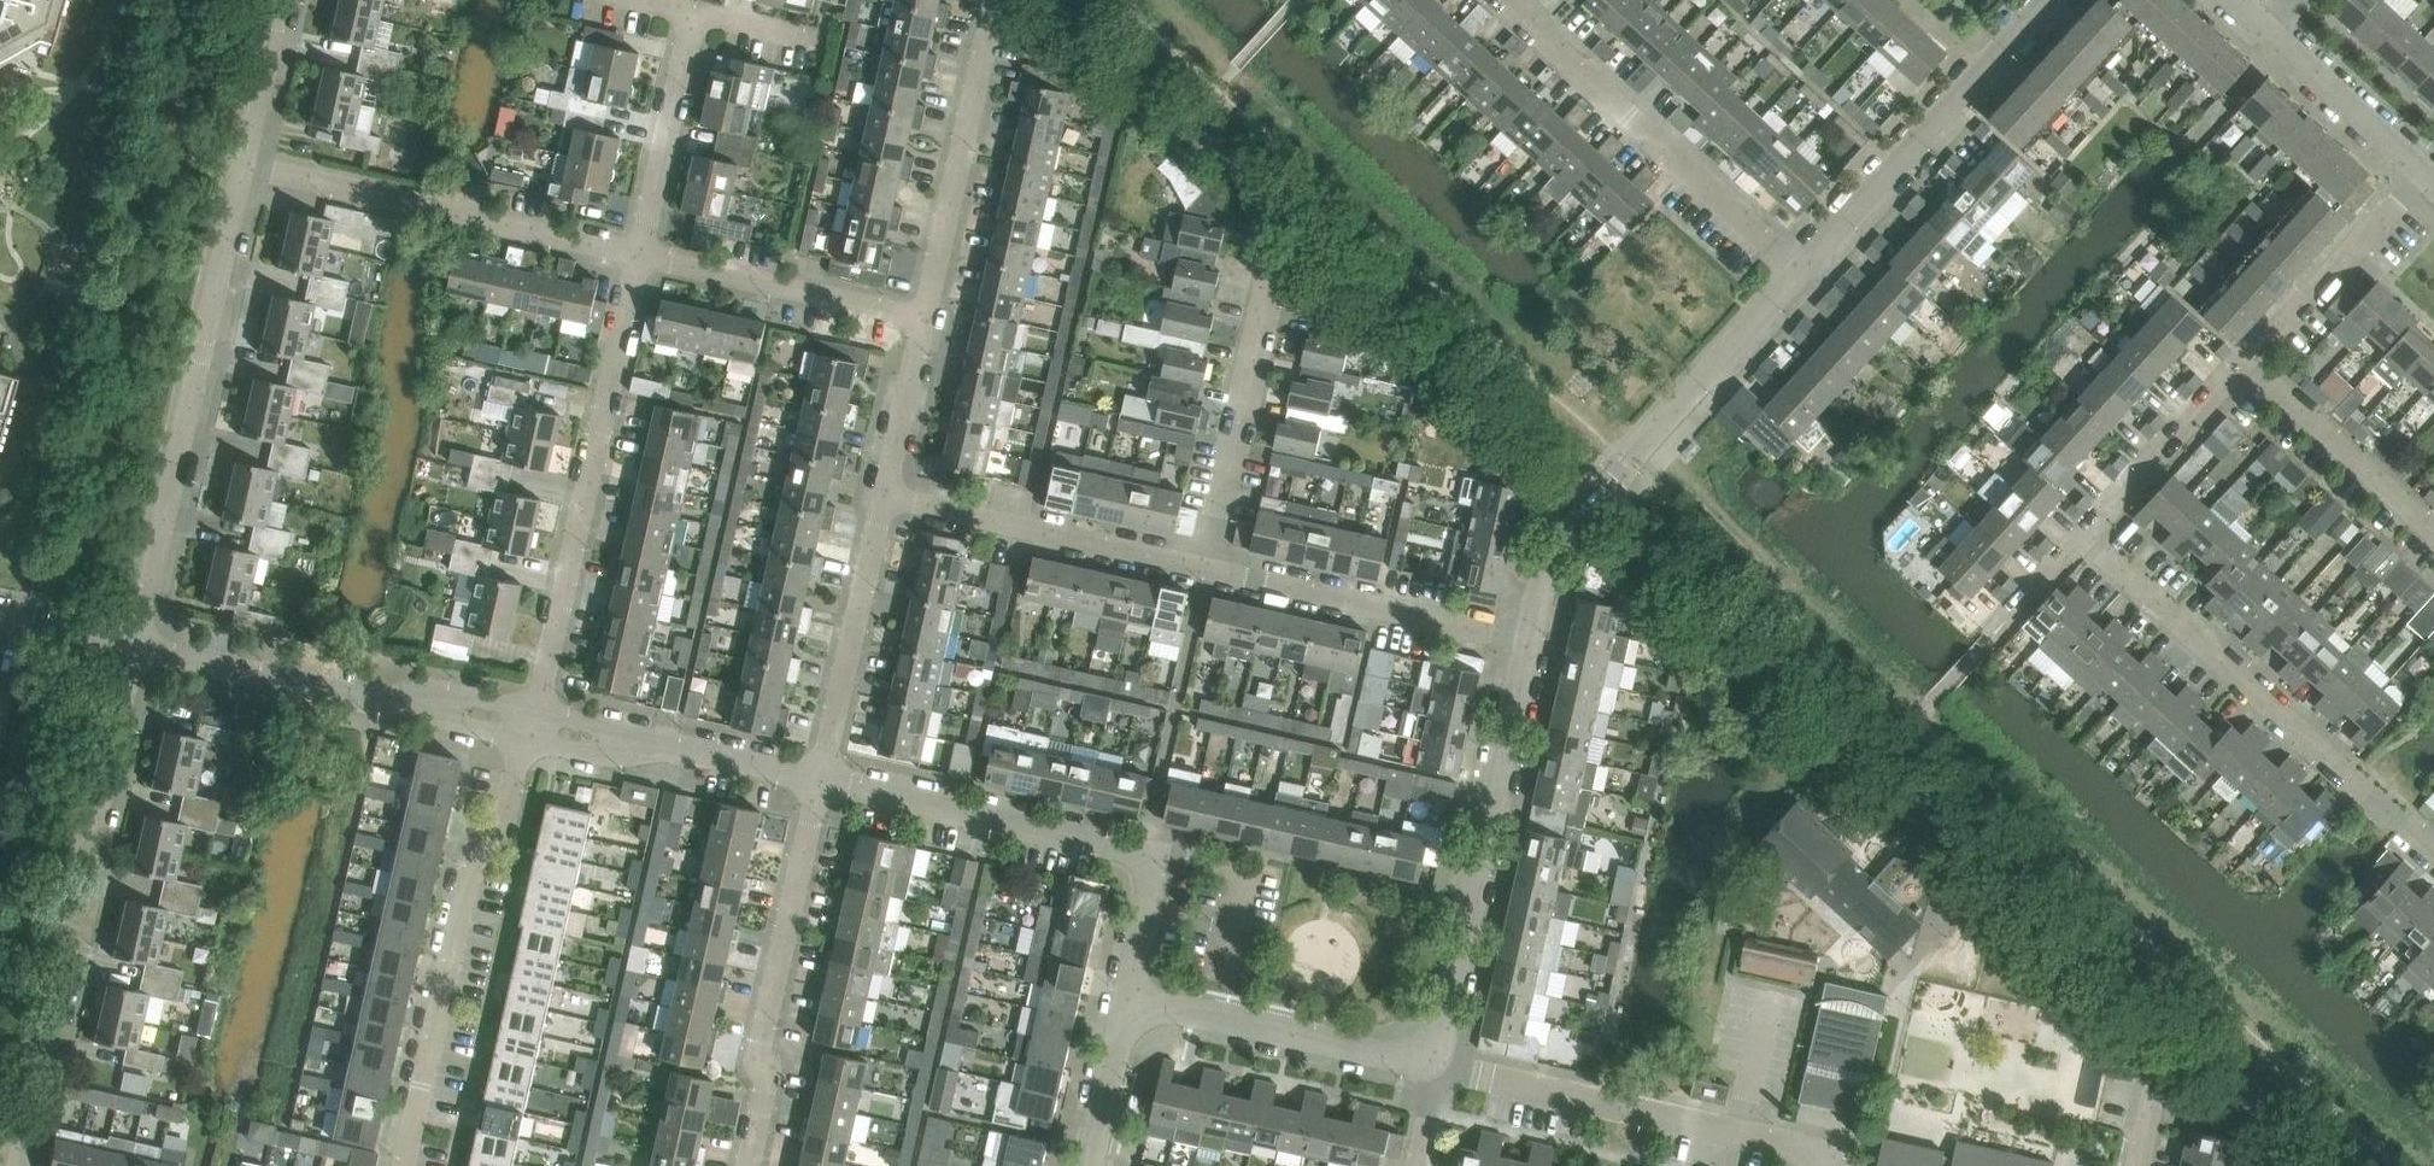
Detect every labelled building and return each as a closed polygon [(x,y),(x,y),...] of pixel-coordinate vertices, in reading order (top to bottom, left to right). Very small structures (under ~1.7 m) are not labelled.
[(26,45),(26,44),(36,39),(48,43),(45,54),(47,54),(62,0),(0,0),(0,60),(26,45)] [(333,9),(378,20),(382,0),(335,0),(333,9)] [(785,6),(789,7),(791,10),(794,10),(797,11),(800,9),(812,12),(815,0),(786,0),(785,6)] [(848,12),(862,16),(866,0),(851,0),(848,12)] [(885,2),(895,4),(947,16),(950,4),(940,2),(940,0),(882,0),(882,1),(885,2)] [(1383,19),(1401,0),(1369,0),(1366,4),(1383,19)] [(1400,35),(1432,0),(1401,0),(1383,19),(1400,35)] [(1417,50),(1450,15),(1434,0),(1432,0),(1400,35),(1417,50)] [(1601,19),(1618,0),(1586,0),(1583,3),(1601,19)] [(1618,35),(1650,0),(1618,0),(1601,19),(1618,35)] [(1635,50),(1668,15),(1652,0),(1650,0),(1618,35),(1635,50)] [(1742,0),(1733,0),(1730,4),(1740,13),(1747,5),(1742,0)] [(1837,10),(1846,0),(1826,0),(1837,10)] [(1837,10),(1857,29),(1883,0),(1846,0),(1837,10)] [(1877,47),(1906,16),(1889,0),(1883,0),(1857,29),(1877,47)] [(1974,14),(1987,0),(1960,0),(1974,14)] [(1989,120),(2025,153),(2139,28),(2109,0),(2098,0),(1989,120)] [(2139,28),(2217,99),(2249,63),(2180,0),(2109,0),(2139,28)] [(2333,13),(2354,32),(2383,1),(2384,0),(2345,0),(2333,13)] [(2383,1),(2354,32),(2374,51),(2403,20),(2383,1)] [(879,27),(890,29),(931,39),(934,25),(944,28),(947,16),(895,4),(885,2),(879,27)] [(1469,14),(1476,20),(1486,9),(1479,3),(1469,14)] [(333,9),(327,38),(363,46),(372,48),(373,47),(372,46),(378,20),(333,9)] [(1486,9),(1476,20),(1483,26),(1493,16),(1486,9)] [(1417,50),(1434,66),(1467,30),(1450,15),(1417,50)] [(1635,50),(1652,66),(1685,30),(1668,15),(1635,50)] [(1926,34),(1906,16),(1877,47),(1897,66),(1926,34)] [(1730,27),(1741,37),(1748,30),(1737,20),(1730,27)] [(2374,51),(2395,70),(2423,38),(2403,20),(2374,51)] [(852,21),(848,37),(858,40),(861,23),(852,21)] [(1768,24),(1761,32),(1771,41),(1778,34),(1768,24)] [(580,40),(574,67),(590,71),(633,80),(634,77),(637,74),(640,61),(638,57),(640,53),(622,49),(613,47),(616,32),(588,26),(587,25),(583,41),(580,40)] [(928,53),(931,39),(890,29),(884,55),(936,67),(938,55),(928,53)] [(1434,66),(1451,82),(1484,46),(1467,30),(1434,66)] [(1652,66),(1669,82),(1702,46),(1685,30),(1652,66)] [(1748,30),(1741,37),(1752,47),(1758,53),(1765,45),(1759,40),(1748,30)] [(1520,40),(1513,34),(1503,45),(1510,51),(1520,40)] [(1789,43),(1778,34),(1771,41),(1781,51),(1789,43)] [(1947,53),(1926,34),(1897,66),(1918,85),(1947,53)] [(1592,50),(1598,56),(1609,45),(1602,38),(1592,50)] [(2423,38),(2395,70),(2415,88),(2433,67),(2433,48),(2423,38)] [(1520,40),(1510,51),(1517,58),(1527,47),(1520,40)] [(1616,51),(1609,45),(1598,56),(1605,62),(1616,51)] [(1451,82),(1468,97),(1501,62),(1484,46),(1451,82)] [(1669,82),(1686,97),(1719,62),(1702,46),(1669,82)] [(390,50),(386,66),(396,68),(400,53),(390,50)] [(1776,68),(1782,61),(1771,51),(1765,58),(1766,59),(1776,68)] [(511,55),(508,69),(522,72),(525,58),(511,55)] [(840,72),(850,74),(854,57),(844,55),(840,72)] [(884,55),(878,80),(920,90),(923,76),(933,78),(936,67),(884,55)] [(775,67),(766,65),(745,61),(735,58),(731,73),(715,70),(712,81),(709,84),(708,90),(709,93),(709,97),(752,107),(765,110),(771,83),(775,67)] [(1769,75),(1776,68),(1766,59),(1759,67),(1769,75)] [(1782,61),(1776,68),(1786,78),(1793,71),(1782,61)] [(1809,61),(1802,69),(1812,78),(1819,71),(1809,61)] [(1468,97),(1485,113),(1518,77),(1501,62),(1468,97)] [(1737,78),(1719,62),(1686,97),(1702,112),(1703,113),(1728,86),(1729,87),(1737,78)] [(2166,80),(2175,69),(2168,62),(2158,72),(2166,80)] [(1025,103),(1023,110),(1065,119),(1071,93),(1058,90),(1060,80),(1042,67),(1024,63),(1020,81),(1013,80),(1008,99),(1025,103)] [(1537,76),(1544,82),(1555,72),(1548,65),(1537,76)] [(320,66),(314,94),(359,104),(365,78),(366,78),(366,76),(357,74),(320,66)] [(386,66),(383,82),(393,84),(396,68),(386,66)] [(551,106),(555,107),(567,110),(597,117),(600,102),(627,108),(630,96),(633,94),(634,87),(633,84),(633,80),(590,71),(574,67),(568,94),(554,91),(551,106)] [(2415,88),(2433,106),(2433,67),(2415,88)] [(1626,81),(1633,87),(1643,76),(1636,70),(1626,81)] [(1829,80),(1819,71),(1812,78),(1822,88),(1829,80)] [(2101,79),(2111,88),(2118,80),(2108,71),(2101,79)] [(850,74),(840,72),(837,88),(846,90),(850,74)] [(1555,72),(1544,82),(1551,89),(1562,78),(1555,72)] [(2166,80),(2158,72),(2149,82),(2157,90),(2166,80)] [(1650,83),(1643,76),(1633,87),(1640,94),(1650,83)] [(1485,113),(1503,129),(1535,93),(1518,77),(1485,113)] [(2311,186),(2348,218),(2374,189),(2363,179),(2369,173),(2266,79),(2233,114),(2311,186)] [(917,103),(920,90),(878,80),(872,106),(924,117),(927,106),(917,103)] [(2111,88),(2121,97),(2128,90),(2118,80),(2111,88)] [(2186,98),(2196,88),(2188,81),(2179,91),(2186,98)] [(1799,90),(1810,99),(1816,92),(1805,82),(1799,90)] [(1842,107),(1850,99),(1855,93),(1844,83),(1832,97),(1842,107)] [(1702,112),(1694,121),(1712,138),(1745,102),(1729,87),(1728,86),(1703,113),(1702,112)] [(2186,98),(2179,91),(2169,101),(2177,108),(2186,98)] [(1821,109),(1827,102),(1816,92),(1810,99),(1821,109)] [(2082,99),(2092,109),(2099,101),(2089,92),(2082,99)] [(1503,129),(1520,144),(1552,108),(1535,93),(1503,129)] [(314,94),(308,122),(344,131),(341,146),(366,151),(377,154),(378,150),(381,137),(370,135),(353,131),(359,104),(314,94)] [(729,131),(726,146),(755,152),(759,137),(746,134),(752,107),(709,97),(708,101),(705,103),(703,109),(705,113),(702,125),(729,131)] [(1852,116),(1859,108),(1850,99),(1842,107),(1852,116)] [(2092,109),(2102,118),(2109,110),(2099,101),(2092,109)] [(1520,144),(1537,160),(1584,108),(1578,102),(1563,118),(1552,108),(1520,144)] [(1712,138),(1729,153),(1762,118),(1745,102),(1712,138)] [(833,106),(829,123),(838,125),(842,108),(833,106)] [(872,106),(867,131),(908,140),(911,127),(921,129),(924,117),(872,106)] [(577,128),(571,155),(614,165),(615,161),(618,159),(620,152),(618,149),(621,137),(594,131),(597,117),(567,110),(555,107),(552,123),(564,125),(577,128)] [(1537,160),(1554,175),(1586,140),(1576,130),(1591,113),(1584,108),(1537,160)] [(1862,125),(1869,117),(1859,108),(1852,116),(1862,125)] [(1770,109),(1762,118),(1729,153),(1746,169),(1787,124),(1770,109)] [(1023,110),(1018,135),(1059,145),(1065,119),(1023,110)] [(1115,131),(1119,114),(1108,112),(1105,128),(1115,131)] [(1850,124),(1839,114),(1833,121),(1844,131),(1850,124)] [(499,119),(496,135),(512,138),(515,122),(499,119)] [(1981,140),(1991,129),(1983,122),(1974,132),(1981,140)] [(835,141),(838,125),(829,123),(825,139),(835,141)] [(1746,169),(1763,184),(1796,149),(1804,140),(1787,124),(1746,169)] [(1868,140),(1850,124),(1844,131),(1862,147),(1868,140)] [(1103,138),(1101,145),(1111,147),(1115,131),(1105,128),(1103,138)] [(1991,129),(1981,140),(1993,150),(1983,161),(2014,190),(2034,169),(2002,140),(1991,129)] [(905,154),(908,140),(867,131),(861,156),(913,168),(915,156),(905,154)] [(2045,140),(2055,149),(2062,141),(2052,132),(2045,140)] [(1568,189),(1571,191),(1619,139),(1612,133),(1597,150),(1586,140),(1554,175),(1568,189)] [(1018,135),(1012,161),(1053,170),(1059,145),(1018,135)] [(2246,135),(2237,145),(2245,152),(2254,142),(2246,135)] [(1619,139),(1571,191),(1573,193),(1588,207),(1620,171),(1610,161),(1625,145),(1619,139)] [(2055,149),(2065,158),(2072,150),(2062,141),(2055,149)] [(2245,152),(2237,145),(2228,155),(2235,162),(2245,152)] [(690,178),(690,182),(733,192),(739,165),(752,168),(755,152),(726,146),(723,160),(696,154),(693,166),(690,168),(689,175),(690,178)] [(1763,184),(1780,200),(1813,164),(1796,149),(1763,184)] [(558,152),(548,195),(577,201),(578,202),(587,204),(591,189),(608,192),(611,180),(614,178),(615,172),(614,169),(614,165),(571,155),(558,152)] [(1954,153),(1946,163),(1953,170),(1962,160),(1954,153)] [(2266,153),(2257,163),(2265,170),(2274,160),(2266,153)] [(861,156),(855,182),(897,191),(900,178),(910,180),(913,168),(861,156)] [(821,157),(817,173),(827,175),(831,159),(821,157)] [(1168,157),(1158,167),(1170,179),(1187,206),(1185,208),(1183,215),(1169,211),(1162,239),(1176,243),(1214,252),(1219,253),(1225,229),(1215,227),(1217,222),(1226,212),(1203,191),(1169,158),(1168,157)] [(1012,161),(1006,186),(1048,195),(1053,170),(1012,161)] [(1996,210),(2014,190),(1983,161),(1965,181),(1964,181),(1996,210)] [(1097,162),(1093,179),(1097,180),(1103,181),(1107,165),(1097,162)] [(1956,173),(1953,170),(1946,163),(1938,171),(1949,181),(1957,189),(1946,201),(1977,230),(1996,210),(1964,181),(1965,181),(1956,173)] [(2265,170),(2257,163),(2248,173),(2256,180),(2265,170)] [(1588,207),(1605,222),(1653,170),(1646,164),(1631,181),(1620,171),(1588,207)] [(1831,181),(1813,164),(1780,200),(1798,216),(1831,181)] [(494,169),(492,181),(524,188),(526,177),(494,169)] [(1659,176),(1653,170),(1605,222),(1595,233),(1613,249),(1653,206),(1655,203),(1644,193),(1659,176)] [(2051,184),(2058,191),(2070,178),(2063,171),(2051,184)] [(823,192),(827,175),(817,173),(814,190),(823,192)] [(2070,178),(2058,191),(2065,197),(2077,184),(2070,178)] [(1093,179),(1090,195),(1100,198),(1103,181),(1097,180),(1093,179)] [(707,230),(720,233),(750,240),(754,225),(727,219),(733,192),(690,182),(689,186),(686,188),(684,194),(686,197),(683,209),(710,215),(707,230)] [(855,182),(849,207),(901,219),(904,207),(894,205),(897,191),(855,182)] [(1006,186),(1000,212),(1042,221),(1048,195),(1006,186)] [(2348,218),(2311,186),(2197,310),(2233,343),(2348,218)] [(1568,189),(1562,196),(1567,200),(1573,193),(1571,191),(1568,189)] [(1909,203),(1916,211),(1925,201),(1917,194),(1909,203)] [(1562,196),(1556,203),(1561,207),(1567,200),(1562,196)] [(2077,210),(2066,200),(2053,214),(2064,224),(2077,210)] [(1946,201),(1927,222),(1959,250),(1970,261),(1989,241),(1977,230),(1946,201)] [(2244,210),(2254,219),(2261,211),(2251,202),(2244,210)] [(325,203),(322,218),(334,220),(333,222),(350,225),(360,228),(363,212),(354,210),(354,209),(325,203)] [(1919,213),(1916,211),(1909,203),(1901,212),(1911,221),(1919,213)] [(849,207),(844,233),(885,242),(888,228),(898,231),(901,219),(849,207)] [(810,208),(806,224),(816,226),(819,210),(810,208)] [(288,210),(282,238),(326,248),(359,256),(363,238),(330,231),(332,222),(333,222),(334,220),(322,218),(288,210)] [(2271,220),(2261,211),(2254,219),(2264,228),(2271,220)] [(1036,246),(1042,221),(1000,212),(995,237),(1036,246)] [(1086,213),(1082,230),(1092,232),(1096,216),(1086,213)] [(1940,271),(1959,250),(1927,222),(1909,242),(1940,271)] [(2225,230),(2235,239),(2242,231),(2232,222),(2225,230)] [(808,227),(805,242),(814,244),(818,229),(808,227)] [(1082,230),(1078,246),(1088,249),(1092,232),(1082,230)] [(2253,241),(2242,231),(2235,239),(2245,248),(2253,241)] [(832,258),(832,259),(829,273),(866,281),(886,286),(889,271),(892,258),(882,256),(885,242),(844,233),(838,259),(832,257),(832,258)] [(1871,244),(1879,251),(1888,241),(1880,234),(1871,244)] [(995,237),(989,263),(1030,272),(1036,246),(995,237)] [(282,238),(275,266),(309,274),(306,288),(345,296),(349,281),(321,275),(320,275),(326,248),(282,238)] [(1156,238),(1152,259),(1176,264),(1171,287),(1209,296),(1214,298),(1219,273),(1210,271),(1214,252),(1176,243),(1162,239),(1156,238)] [(1909,242),(1891,261),(1922,291),(1940,271),(1909,242)] [(2011,244),(2005,250),(2016,260),(2026,249),(2020,243),(2011,244)] [(1569,261),(1579,251),(1572,244),(1562,254),(1569,261)] [(1882,253),(1879,251),(1871,244),(1864,252),(1875,261),(1882,253)] [(513,305),(521,270),(526,249),(510,245),(507,260),(497,257),(488,300),(513,305)] [(526,249),(521,270),(513,305),(515,306),(515,308),(536,320),(538,311),(548,269),(537,267),(540,253),(532,251),(532,250),(526,249)] [(449,291),(488,300),(497,257),(471,252),(469,259),(456,256),(452,273),(451,278),(448,291),(449,291)] [(2003,271),(2010,263),(2001,255),(1994,262),(2003,271)] [(538,311),(564,317),(572,282),(577,260),(561,257),(558,271),(548,269),(538,311)] [(1894,267),(1876,287),(1907,315),(1926,295),(1922,291),(1891,261),(1889,263),(1894,267)] [(2149,274),(2156,280),(2168,267),(2161,261),(2149,274)] [(989,263),(983,289),(1025,298),(1030,272),(989,263)] [(2188,271),(2198,280),(2205,272),(2195,263),(2188,271)] [(1072,275),(1071,281),(1080,283),(1084,266),(1075,264),(1072,275)] [(2175,274),(2168,267),(2156,280),(2163,287),(2175,274)] [(1574,268),(1567,275),(1578,285),(1585,278),(1574,268)] [(2216,281),(2205,272),(2198,280),(2208,289),(2216,281)] [(1834,285),(1842,292),(1851,282),(1843,275),(1834,285)] [(572,282),(564,317),(589,323),(587,330),(588,330),(601,333),(608,302),(595,299),(599,280),(586,277),(584,284),(572,282)] [(2348,315),(2368,333),(2396,302),(2375,283),(2367,292),(2353,280),(2328,307),(2343,320),(2348,315)] [(1071,281),(1067,297),(1076,299),(1080,283),(1071,281)] [(1209,296),(1171,287),(1163,285),(1160,301),(1168,303),(1162,331),(1203,341),(1208,342),(1214,318),(1204,315),(1209,296)] [(1845,294),(1842,292),(1834,285),(1827,293),(1837,302),(1845,294)] [(2162,285),(2142,306),(2153,316),(2185,345),(2204,324),(2172,295),(2162,285)] [(1889,336),(1907,315),(1876,287),(1857,307),(1889,336)] [(269,294),(263,322),(307,332),(313,305),(315,305),(342,311),(345,296),(306,288),(303,301),(269,294)] [(983,289),(978,313),(1019,322),(1025,298),(983,289)] [(1309,291),(1305,301),(1314,305),(1317,296),(1309,291)] [(642,338),(680,347),(689,305),(663,300),(659,318),(648,315),(642,338)] [(1299,340),(1295,357),(1302,358),(1302,363),(1307,364),(1338,371),(1343,372),(1347,352),(1353,353),(1363,347),(1368,342),(1338,315),(1325,302),(1320,322),(1317,321),(1314,333),(1318,334),(1316,340),(1307,338),(1306,342),(1299,340)] [(2368,333),(2387,351),(2388,352),(2413,325),(2414,326),(2418,321),(2396,302),(2368,333)] [(2096,303),(2081,319),(2093,330),(2108,313),(2096,303)] [(715,311),(689,305),(680,347),(706,353),(715,311)] [(1870,356),(1889,336),(1857,307),(1839,327),(1870,356)] [(706,353),(731,358),(740,317),(715,311),(706,353)] [(972,339),(1013,348),(1019,322),(978,313),(976,322),(969,320),(965,336),(965,337),(972,339)] [(1062,322),(1060,332),(1069,334),(1072,317),(1063,315),(1062,322)] [(1082,315),(1080,325),(1093,328),(1095,317),(1082,315)] [(1797,325),(1805,333),(1814,323),(1806,316),(1797,325)] [(2153,316),(2135,336),(2166,365),(2185,345),(2153,316)] [(731,358),(728,370),(755,376),(766,326),(767,323),(740,317),(731,358)] [(1098,318),(1095,333),(1119,339),(1122,324),(1098,318)] [(1050,320),(1048,329),(1060,332),(1062,322),(1050,320)] [(263,322),(256,350),(291,358),(288,371),(326,380),(330,365),(303,359),(301,359),(307,332),(263,322)] [(1199,360),(1203,341),(1162,331),(1125,323),(1121,341),(1158,349),(1156,354),(1159,358),(1166,360),(1162,376),(1198,385),(1203,386),(1208,362),(1199,360)] [(1808,335),(1805,333),(1797,325),(1790,333),(1800,343),(1808,335)] [(2383,355),(2404,374),(2433,343),(2414,326),(2413,325),(2388,352),(2387,351),(2383,355)] [(1839,327),(1820,348),(1852,376),(1870,356),(1839,327)] [(1060,332),(1056,348),(1065,350),(1069,334),(1060,332)] [(440,333),(437,347),(451,350),(452,343),(447,335),(440,333)] [(2148,385),(2166,365),(2135,336),(2116,357),(2148,385)] [(799,376),(811,379),(852,389),(855,375),(865,378),(872,350),(821,338),(818,353),(806,351),(799,376)] [(1008,373),(1013,348),(972,339),(966,364),(1008,373)] [(467,340),(464,354),(475,356),(478,342),(467,340)] [(478,342),(475,356),(500,362),(503,351),(489,345),(478,342)] [(2214,353),(2222,360),(2231,350),(2223,342),(2214,353)] [(2433,343),(2404,374),(2425,393),(2433,383),(2433,344),(2433,343)] [(1833,397),(1852,376),(1820,348),(1802,368),(1833,397)] [(530,351),(503,351),(500,362),(526,368),(529,354),(530,351)] [(551,373),(554,360),(529,354),(526,368),(551,373)] [(1760,366),(1768,373),(1777,363),(1769,356),(1760,366)] [(1054,357),(1048,382),(1057,384),(1063,359),(1054,357)] [(1072,357),(1067,378),(1082,382),(1087,360),(1072,357)] [(2116,357),(2097,377),(2129,406),(2148,385),(2116,357)] [(1929,358),(1924,363),(1931,370),(1936,364),(1929,358)] [(551,373),(577,379),(580,366),(554,360),(551,373)] [(966,364),(960,389),(1002,399),(1008,373),(966,364)] [(1293,381),(1288,405),(1293,406),(1329,414),(1336,384),(1335,384),(1336,380),(1360,385),(1362,376),(1343,372),(1338,371),(1307,364),(1302,383),(1293,381)] [(1770,376),(1768,373),(1760,366),(1753,374),(1763,384),(1770,376)] [(762,368),(757,394),(766,396),(772,370),(762,368)] [(1802,368),(1783,388),(1815,417),(1833,397),(1802,368)] [(1399,370),(1390,382),(1417,388),(1417,387),(1399,370)] [(250,377),(244,405),(289,415),(295,389),(296,389),(323,395),(326,380),(288,371),(285,385),(250,377)] [(2318,387),(2310,395),(2331,414),(2353,389),(2333,371),(2318,387)] [(16,378),(0,373),(0,435),(16,378)] [(1124,393),(1120,413),(1156,421),(1197,430),(1198,426),(1205,428),(1209,412),(1202,410),(1203,406),(1193,404),(1198,385),(1162,376),(1153,374),(1147,398),(1124,393)] [(2195,374),(2186,383),(2194,391),(2203,381),(2195,374)] [(634,376),(631,391),(668,400),(671,390),(672,384),(634,376)] [(2110,426),(2129,406),(2097,377),(2079,397),(2110,426)] [(2307,377),(2300,385),(2310,395),(2318,387),(2307,377)] [(811,379),(805,404),(857,417),(859,405),(849,402),(852,389),(811,379)] [(542,380),(540,391),(566,398),(569,386),(542,380)] [(2176,389),(2187,399),(2194,391),(2186,383),(2184,381),(2176,389)] [(1052,410),(1057,384),(1048,382),(1043,408),(1052,410)] [(2425,393),(2433,402),(2433,383),(2425,393)] [(492,384),(488,399),(516,405),(512,420),(509,433),(554,443),(561,415),(524,407),(527,392),(492,384)] [(1769,404),(1746,428),(1760,442),(1777,457),(1784,450),(1794,440),(1806,451),(1827,428),(1815,417),(1783,388),(1769,404)] [(955,415),(996,424),(1011,427),(1017,402),(1002,399),(960,389),(955,415)] [(2341,423),(2352,433),(2359,425),(2348,415),(2364,398),(2353,389),(2331,414),(2341,423)] [(671,390),(668,400),(684,403),(687,394),(671,390)] [(757,394),(751,419),(760,421),(766,396),(757,394)] [(2079,397),(2060,418),(2092,446),(2110,426),(2079,397)] [(705,398),(703,408),(719,411),(721,401),(705,398)] [(721,401),(719,411),(735,415),(737,405),(721,401)] [(1062,401),(1059,416),(1092,424),(1094,413),(1096,408),(1062,401)] [(854,428),(857,417),(805,404),(799,430),(841,440),(844,426),(854,428)] [(283,442),(289,415),(244,405),(238,434),(283,444),(284,442),(283,442)] [(650,430),(696,441),(702,415),(658,405),(657,407),(653,406),(649,407),(647,416),(651,419),(655,420),(652,430),(650,430)] [(1279,423),(1274,447),(1315,457),(1322,427),(1347,433),(1350,419),(1329,414),(1293,406),(1288,425),(1279,423)] [(1723,407),(1716,414),(1718,416),(1739,436),(1746,428),(1723,407)] [(1043,408),(1037,433),(1046,435),(1052,410),(1043,408)] [(1094,413),(1092,424),(1106,427),(1108,416),(1094,413)] [(2157,431),(2166,421),(2158,414),(2149,424),(2157,431)] [(955,415),(949,440),(990,450),(996,424),(955,415)] [(2227,416),(2212,432),(2231,450),(2246,434),(2227,416)] [(2073,467),(2092,446),(2060,418),(2042,438),(2073,467)] [(1120,419),(1117,430),(1143,435),(1145,425),(1120,419)] [(2139,430),(2150,439),(2157,431),(2149,424),(2146,422),(2139,430)] [(2073,467),(2042,438),(2025,423),(2006,444),(2031,467),(2031,466),(2055,487),(2073,467)] [(1145,425),(1143,435),(1168,441),(1171,430),(1145,425)] [(2369,434),(2359,425),(2352,433),(2362,442),(2369,434)] [(652,432),(646,456),(691,466),(696,441),(650,430),(649,431),(652,432)] [(749,430),(745,445),(755,447),(758,432),(749,430)] [(799,430),(794,455),(845,467),(848,455),(838,453),(841,440),(799,430)] [(725,432),(722,447),(727,448),(738,450),(741,435),(725,432)] [(548,471),(554,443),(509,433),(503,460),(502,460),(502,461),(548,471)] [(1042,454),(1046,435),(1037,433),(1033,451),(1042,454)] [(1182,433),(1182,434),(1179,444),(1194,447),(1197,436),(1182,433)] [(2379,443),(2372,451),(2382,460),(2399,442),(2389,433),(2379,443)] [(937,465),(934,480),(963,486),(966,472),(985,476),(990,450),(949,440),(943,467),(937,465)] [(2290,457),(2285,453),(2272,441),(2263,451),(2281,467),(2290,457)] [(1840,444),(1835,450),(1835,458),(1841,464),(1851,454),(1840,444)] [(751,464),(755,447),(745,445),(739,470),(749,473),(755,474),(757,465),(751,464)] [(301,446),(298,461),(308,464),(311,449),(301,446)] [(727,448),(723,464),(734,466),(738,450),(727,448)] [(1055,465),(1046,505),(1072,511),(1082,470),(1085,457),(1059,451),(1055,465)] [(475,453),(472,469),(482,471),(485,456),(475,453)] [(1272,453),(1270,464),(1296,470),(1298,459),(1272,453)] [(794,455),(788,481),(829,491),(832,477),(842,479),(845,467),(794,455)] [(2121,455),(2112,465),(2120,472),(2129,462),(2121,455)] [(638,481),(685,492),(691,466),(646,456),(646,458),(642,457),(638,458),(637,458),(635,467),(636,467),(639,470),(643,471),(641,481),(638,480),(638,481)] [(2290,457),(2281,467),(2299,484),(2308,475),(2303,470),(2290,457)] [(1324,465),(1298,459),(1296,470),(1321,475),(1324,465)] [(232,461),(225,489),(270,499),(276,472),(277,472),(277,471),(232,461)] [(298,461),(294,476),(304,479),(308,464),(298,461)] [(1400,461),(1397,475),(1410,478),(1413,464),(1400,461)] [(2392,469),(2402,479),(2409,471),(2399,461),(2392,469)] [(2102,470),(2112,480),(2120,472),(2112,465),(2109,463),(2102,470)] [(1410,478),(1409,480),(1419,482),(1423,467),(1413,464),(1410,478)] [(1324,465),(1321,475),(1338,479),(1340,468),(1324,465)] [(2064,494),(2055,487),(2031,466),(2031,467),(2013,487),(2045,515),(2064,494)] [(1132,482),(1123,522),(1149,528),(1158,488),(1161,472),(1136,467),(1132,482)] [(472,469),(468,485),(478,487),(482,471),(472,469)] [(1035,487),(1039,471),(1029,469),(1025,485),(1035,487)] [(1098,517),(1107,476),(1097,474),(1082,470),(1072,511),(1098,517)] [(1358,472),(1356,483),(1372,487),(1375,476),(1358,472)] [(2299,484),(2292,493),(2301,501),(2317,483),(2308,475),(2299,484)] [(1107,476),(1098,517),(1123,522),(1132,482),(1107,476)] [(1375,476),(1372,487),(1386,490),(1385,495),(1397,497),(1401,482),(1375,476)] [(1459,502),(1476,506),(1517,515),(1522,489),(1507,486),(1482,480),(1465,476),(1459,502)] [(2155,514),(2164,523),(2191,493),(2172,476),(2134,517),(2144,526),(2155,514)] [(737,480),(734,496),(743,498),(747,482),(737,480)] [(640,482),(635,507),(679,517),(685,492),(638,481),(638,482),(640,482)] [(826,504),(829,491),(788,481),(782,506),(834,518),(836,506),(826,504)] [(719,483),(715,499),(726,501),(730,485),(719,483)] [(2013,487),(1994,507),(2026,536),(2045,515),(2013,487)] [(1184,493),(1158,488),(1149,528),(1175,534),(1175,531),(1193,535),(1199,510),(1181,506),(1184,493)] [(1908,499),(1912,503),(1919,510),(1930,498),(1918,488),(1908,499)] [(269,504),(270,499),(225,489),(219,517),(256,525),(253,539),(267,542),(288,547),(291,533),(264,527),(269,504)] [(496,491),(490,518),(535,528),(541,500),(496,489),(495,491),(496,491)] [(2433,507),(2433,506),(2433,493),(2430,490),(2423,498),(2433,507)] [(2325,529),(2344,508),(2327,492),(2307,513),(2325,529)] [(2191,493),(2164,523),(2173,531),(2163,543),(2171,551),(2209,510),(2191,493)] [(1250,551),(1276,557),(1289,501),(1263,495),(1257,523),(1239,519),(1233,544),(1251,548),(1250,551)] [(734,496),(730,512),(740,514),(743,498),(734,496)] [(2084,496),(2075,506),(2083,513),(2092,503),(2084,496)] [(715,499),(712,515),(722,517),(726,501),(715,499)] [(2200,556),(2227,526),(2237,516),(2219,499),(2209,510),(2171,551),(2180,559),(2191,547),(2200,556)] [(1415,503),(1405,500),(1401,516),(1411,518),(1415,503)] [(1314,506),(1289,501),(1276,557),(1302,562),(1314,506)] [(2065,511),(2075,521),(2083,513),(2075,506),(2072,503),(2065,511)] [(782,506),(776,532),(818,541),(821,528),(831,530),(834,518),(782,506)] [(1302,562),(1327,568),(1336,528),(1339,512),(1314,506),(1302,562)] [(1470,531),(1511,540),(1517,515),(1476,506),(1470,531)] [(635,507),(629,533),(674,542),(679,517),(635,507)] [(1994,507),(1976,527),(2008,556),(2026,536),(1994,507)] [(1408,534),(1411,518),(1401,516),(1398,531),(1408,534)] [(1964,516),(1946,537),(1989,576),(2008,556),(1976,527),(1964,516)] [(2359,530),(2345,517),(2330,533),(2344,546),(2359,530)] [(529,556),(535,528),(490,518),(484,545),(456,538),(452,554),(491,562),(495,548),(529,556)] [(2207,584),(2208,584),(2245,543),(2227,526),(2200,556),(2210,564),(2199,576),(2207,584)] [(1362,533),(1336,528),(1327,568),(1353,574),(1362,533)] [(1458,529),(1452,554),(1505,566),(1511,540),(1470,531),(1458,529)] [(726,531),(722,547),(732,549),(736,533),(726,531)] [(917,546),(915,555),(923,557),(919,573),(961,582),(967,556),(970,542),(920,531),(916,546),(917,546)] [(776,532),(771,558),(822,569),(825,557),(815,555),(818,541),(776,532)] [(291,533),(288,547),(298,549),(301,535),(291,533)] [(629,533),(624,558),(668,568),(674,542),(629,533)] [(707,533),(704,549),(714,552),(718,536),(707,533)] [(1379,580),(1388,539),(1362,533),(1353,574),(1379,580)] [(2365,535),(2345,558),(2356,568),(2376,545),(2365,535)] [(1945,536),(1926,557),(1966,594),(1970,597),(1989,576),(1946,537),(1945,536)] [(2047,536),(2037,546),(2045,553),(2054,544),(2047,536)] [(735,539),(733,548),(739,550),(741,540),(735,539)] [(267,542),(263,557),(284,562),(288,547),(267,542)] [(2373,573),(2393,552),(2382,542),(2363,563),(2373,573)] [(2206,605),(2215,613),(2260,563),(2252,556),(2256,552),(2245,543),(2208,584),(2217,593),(2206,605)] [(213,544),(206,573),(251,583),(257,556),(258,556),(259,555),(213,544)] [(2028,552),(2038,561),(2045,553),(2037,546),(2035,544),(2028,552)] [(722,547),(719,563),(729,565),(732,549),(722,547)] [(704,549),(700,565),(711,568),(714,552),(704,549)] [(1590,553),(1574,624),(1615,633),(1620,607),(1608,604),(1616,570),(1593,549),(1590,553)] [(1390,567),(1400,570),(1403,554),(1393,552),(1390,567)] [(477,576),(471,602),(516,613),(522,584),(488,577),(491,562),(452,554),(448,569),(477,576)] [(1496,606),(1505,566),(1452,554),(1447,580),(1471,586),(1468,600),(1496,606)] [(618,583),(662,593),(668,568),(624,558),(623,558),(616,557),(613,572),(620,574),(618,583)] [(1051,603),(1060,563),(1034,557),(1033,562),(1025,597),(1051,603)] [(771,558),(765,583),(806,592),(810,579),(820,581),(822,569),(771,558)] [(2400,559),(2381,580),(2398,596),(2418,575),(2400,559)] [(2260,563),(2215,613),(2224,621),(2231,613),(2241,621),(2282,577),(2263,560),(2260,563)] [(1051,603),(1076,609),(1086,568),(1060,563),(1051,603)] [(1076,609),(1102,615),(1111,574),(1086,568),(1076,609)] [(234,623),(259,629),(263,613),(245,609),(251,583),(206,573),(200,601),(237,609),(234,620),(234,623)] [(908,588),(906,597),(913,599),(955,608),(961,582),(919,573),(915,589),(908,588)] [(1124,638),(1128,620),(1137,580),(1111,574),(1102,615),(1098,632),(1124,638)] [(1011,594),(1015,577),(1005,575),(1001,592),(1011,594)] [(2418,575),(2398,596),(2416,612),(2424,604),(2433,592),(2433,589),(2418,575)] [(2008,594),(2017,584),(2009,577),(2000,587),(2008,594)] [(2282,577),(2241,621),(2251,630),(2243,638),(2252,646),(2300,594),(2282,577)] [(1128,620),(1153,626),(1162,586),(1137,580),(1128,620)] [(715,582),(711,597),(721,600),(724,584),(715,582)] [(618,583),(612,609),(656,619),(662,593),(618,583)] [(765,583),(759,609),(811,620),(813,608),(803,606),(806,592),(765,583)] [(1954,583),(1948,591),(1959,601),(1965,593),(1954,583)] [(696,584),(692,600),(703,603),(706,587),(696,584)] [(1991,593),(2001,602),(2008,594),(2000,587),(1998,585),(1991,593)] [(2056,588),(2023,625),(2042,642),(2086,594),(2078,585),(2067,598),(2056,588)] [(1180,631),(1189,591),(1162,586),(1153,626),(1150,639),(1182,646),(1185,632),(1180,631)] [(1007,610),(1011,594),(1001,592),(998,608),(1007,610)] [(1638,592),(1629,601),(1644,614),(1652,605),(1638,592)] [(2433,631),(2433,592),(2424,604),(2416,612),(2407,623),(2425,640),(2433,631)] [(2086,594),(2049,635),(2039,646),(2057,663),(2057,662),(2094,622),(2084,614),(2095,602),(2086,594)] [(2300,594),(2252,646),(2261,655),(2272,643),(2281,651),(2318,610),(2300,594)] [(711,597),(707,614),(717,616),(721,600),(711,597)] [(1227,660),(1227,657),(1239,603),(1213,597),(1204,637),(1216,640),(1213,656),(1227,660)] [(913,599),(908,624),(949,633),(955,608),(913,599)] [(692,600),(688,616),(699,619),(703,603),(692,600)] [(510,641),(516,613),(471,602),(468,618),(465,629),(465,630),(465,631),(475,633),(510,641)] [(1239,603),(1227,657),(1253,663),(1256,649),(1265,609),(1239,603)] [(604,634),(651,644),(656,619),(612,609),(605,607),(601,623),(609,625),(607,633),(604,633),(604,634)] [(759,609),(753,634),(795,643),(798,629),(808,632),(811,620),(759,609)] [(1256,649),(1281,655),(1290,614),(1265,609),(1256,649)] [(2094,622),(2057,662),(2075,679),(2123,627),(2122,627),(2131,617),(2124,610),(2115,620),(2114,619),(2103,631),(2094,622)] [(2290,660),(2279,672),(2288,680),(2334,630),(2336,627),(2318,610),(2281,651),(2290,660)] [(263,613),(259,629),(260,629),(269,631),(273,616),(263,613)] [(1316,620),(1290,614),(1281,655),(1307,661),(1316,620)] [(1329,683),(1332,666),(1342,626),(1316,620),(1307,661),(1303,677),(1329,683)] [(437,623),(434,639),(444,641),(472,648),(475,633),(465,631),(465,630),(447,626),(437,623)] [(908,624),(902,649),(943,659),(949,633),(908,624)] [(1629,637),(1615,633),(1574,624),(1568,650),(1623,662),(1629,637)] [(1331,728),(1319,725),(1316,737),(1343,742),(1368,632),(1342,626),(1332,666),(1329,683),(1327,689),(1339,692),(1331,728)] [(993,627),(990,642),(999,644),(1003,629),(993,627)] [(2093,696),(2103,685),(2130,655),(2120,647),(2131,635),(2123,627),(2075,679),(2093,696)] [(2308,676),(2317,684),(2352,647),(2334,630),(2288,680),(2297,688),(2308,676)] [(2425,640),(2433,649),(2433,631),(2425,640)] [(700,648),(709,651),(713,634),(703,632),(700,648)] [(597,642),(593,658),(645,669),(651,644),(604,634),(606,635),(604,644),(597,642)] [(792,657),(795,643),(753,634),(748,659),(799,671),(802,659),(792,657)] [(683,637),(680,651),(691,653),(694,640),(683,637)] [(990,642),(986,659),(996,661),(999,644),(990,642)] [(2326,693),(2315,705),(2324,713),(2366,667),(2374,658),(2356,642),(2352,647),(2317,684),(2326,693)] [(1372,647),(1366,673),(1389,679),(1391,679),(1396,653),(1372,647)] [(709,651),(700,648),(696,665),(705,667),(709,651)] [(902,649),(896,675),(938,684),(943,659),(902,649)] [(1623,662),(1568,650),(1562,675),(1617,687),(1623,662)] [(688,669),(691,653),(680,651),(676,667),(688,669)] [(1419,686),(1475,698),(1484,658),(1456,652),(1453,666),(1425,660),(1420,684),(1419,684),(1419,686)] [(2103,685),(2121,701),(2159,660),(2150,652),(2139,664),(2130,655),(2103,685)] [(1002,666),(1035,673),(1038,661),(1005,654),(1002,666)] [(639,696),(645,669),(593,658),(590,673),(597,675),(595,684),(593,684),(592,685),(616,690),(614,697),(637,703),(639,696)] [(1676,658),(1672,673),(1682,675),(1686,660),(1676,658)] [(748,659),(742,685),(784,694),(787,680),(797,682),(799,671),(748,659)] [(2129,729),(2139,718),(2166,689),(2157,680),(2168,668),(2159,660),(2121,701),(2111,712),(2129,729)] [(1038,661),(1035,673),(1050,676),(1053,665),(1038,661)] [(2366,667),(2324,713),(2333,721),(2344,709),(2353,718),(2385,684),(2366,667)] [(1074,670),(1071,681),(1086,685),(1089,673),(1074,670)] [(1089,673),(1086,685),(1101,688),(1104,676),(1089,673)] [(1366,673),(1360,699),(1384,704),(1389,679),(1366,673)] [(1678,691),(1682,675),(1672,673),(1668,689),(1678,691)] [(12,677),(0,675),(0,731),(12,677)] [(678,712),(685,679),(669,675),(662,708),(678,712)] [(938,684),(896,675),(890,700),(932,710),(938,684)] [(1556,701),(1597,710),(1612,713),(1617,687),(1562,675),(1556,701)] [(982,677),(979,693),(988,695),(992,679),(982,677)] [(1020,677),(1018,687),(1033,691),(1036,680),(1020,677)] [(1036,680),(1033,691),(1048,694),(1051,684),(1036,680)] [(1125,681),(1122,693),(1137,696),(1140,684),(1125,681)] [(2363,726),(2352,738),(2361,747),(2402,701),(2405,698),(2405,692),(2395,683),(2389,683),(2387,686),(2385,684),(2353,718),(2363,726)] [(1137,696),(1169,703),(1171,691),(1140,684),(1137,696)] [(733,726),(734,726),(784,737),(791,710),(781,707),(784,694),(742,685),(733,726)] [(2139,718),(2157,735),(2195,693),(2186,685),(2175,697),(2166,689),(2139,718)] [(1413,711),(1470,724),(1475,698),(1419,686),(1413,711)] [(1072,689),(1069,699),(1084,702),(1086,692),(1072,689)] [(685,715),(699,718),(704,693),(690,690),(685,715)] [(1086,692),(1084,702),(1099,706),(1101,695),(1097,694),(1086,692)] [(979,693),(975,710),(984,712),(988,695),(979,693)] [(2164,765),(2176,751),(2203,722),(2193,713),(2204,701),(2195,693),(2157,735),(2145,748),(2164,765)] [(2048,695),(2041,703),(2047,709),(2055,701),(2048,695)] [(1214,713),(1217,702),(1202,698),(1199,710),(1214,713)] [(1360,699),(1354,725),(1364,727),(1381,731),(1386,705),(1384,704),(1360,699)] [(890,700),(885,726),(926,735),(932,710),(890,700)] [(1120,710),(1135,714),(1137,703),(1122,700),(1122,702),(1120,710)] [(1556,701),(1551,726),(1592,735),(1597,710),(1556,701)] [(1214,713),(1230,717),(1232,705),(1217,702),(1214,713)] [(1152,707),(1137,703),(1135,714),(1150,717),(1152,707)] [(1470,724),(1413,711),(1408,710),(1406,709),(1400,735),(1413,738),(1464,749),(1470,724)] [(1664,709),(1661,724),(1670,727),(1674,711),(1664,709)] [(1253,710),(1250,721),(1265,725),(1268,713),(1253,710)] [(1268,713),(1265,725),(1281,728),(1283,717),(1268,713)] [(1214,721),(1199,717),(1197,728),(1211,731),(1214,721)] [(2182,782),(2194,768),(2232,727),(2223,719),(2212,731),(2203,722),(2176,751),(2164,765),(2182,782)] [(1214,721),(1211,731),(1237,737),(1239,726),(1214,721)] [(1301,733),(1316,737),(1319,725),(1304,721),(1301,733)] [(195,737),(161,730),(155,758),(200,768),(206,741),(223,745),(227,729),(199,722),(195,737)] [(982,754),(991,756),(985,782),(1011,788),(1024,731),(989,723),(982,754)] [(2241,735),(2232,727),(2194,768),(2205,778),(2216,766),(2223,773),(2261,732),(2252,723),(2241,735)] [(1657,740),(1667,742),(1670,727),(1661,724),(1657,740)] [(926,735),(885,726),(879,752),(920,761),(926,735)] [(1239,726),(1237,737),(1262,743),(1265,732),(1239,726)] [(1551,726),(1545,751),(1586,760),(1592,735),(1551,726)] [(971,727),(967,744),(976,746),(980,730),(971,727)] [(227,729),(223,745),(234,748),(238,731),(227,729)] [(1037,794),(1046,753),(1050,737),(1024,731),(1011,788),(1037,794)] [(1265,732),(1262,743),(1276,746),(1275,749),(1287,752),(1288,749),(1290,738),(1265,732)] [(2229,803),(2241,789),(2268,760),(2259,752),(2270,740),(2261,732),(2223,773),(2211,786),(2229,803)] [(389,749),(392,738),(377,735),(375,745),(389,749)] [(1348,751),(1358,753),(1362,737),(1352,735),(1348,751)] [(1290,738),(1288,749),(1313,754),(1315,744),(1290,738)] [(1464,749),(1413,738),(1405,746),(1403,755),(1406,764),(1458,775),(1464,749)] [(976,746),(967,744),(956,741),(948,774),(969,779),(976,746)] [(1315,744),(1313,754),(1338,760),(1339,756),(1341,749),(1315,744)] [(1655,749),(1649,774),(1659,776),(1665,751),(1655,749)] [(418,750),(412,774),(453,783),(458,759),(418,750)] [(1545,751),(1539,777),(1594,789),(1600,764),(1586,760),(1545,751)] [(1071,759),(1046,753),(1037,794),(1062,800),(1071,759)] [(2277,769),(2268,760),(2241,789),(2260,806),(2297,765),(2288,757),(2277,769)] [(194,795),(200,768),(155,758),(148,786),(194,797),(195,795),(194,795)] [(1347,769),(1362,772),(1365,762),(1349,758),(1347,769)] [(1071,759),(1062,800),(1088,806),(1097,765),(1071,759)] [(1380,765),(1365,762),(1362,772),(1377,776),(1380,765)] [(1113,811),(1122,770),(1097,765),(1088,806),(1113,811)] [(2260,806),(2278,823),(2304,793),(2295,785),(2306,773),(2297,765),(2260,806)] [(1172,783),(1164,820),(1163,823),(1190,829),(1199,788),(1202,774),(1171,767),(1167,782),(1172,783)] [(2135,777),(2126,769),(2118,778),(2126,786),(2135,777)] [(1148,776),(1122,770),(1113,811),(1139,817),(1140,815),(1148,776)] [(1398,780),(1413,784),(1415,773),(1400,770),(1398,780)] [(1415,773),(1413,784),(1428,787),(1430,776),(1415,773)] [(1659,776),(1649,774),(1643,773),(1637,798),(1643,800),(1653,802),(1659,776)] [(447,808),(453,783),(412,774),(407,799),(447,808)] [(1539,777),(1530,816),(1585,829),(1594,789),(1539,777)] [(660,788),(625,780),(621,799),(656,807),(660,788)] [(589,803),(604,812),(616,789),(602,781),(589,803)] [(1224,794),(1215,834),(1240,840),(1250,799),(1252,787),(1227,781),(1224,794)] [(364,794),(378,797),(380,787),(366,784),(364,794)] [(394,790),(380,787),(378,797),(392,800),(394,790)] [(1215,834),(1224,794),(1199,788),(1190,829),(1215,834)] [(2314,802),(2304,793),(2278,823),(2297,840),(2303,833),(2318,817),(2323,811),(2334,799),(2325,790),(2314,802)] [(671,819),(682,822),(688,796),(667,791),(661,817),(671,819)] [(1266,846),(1291,852),(1303,799),(1278,793),(1275,805),(1266,846)] [(211,798),(207,814),(217,817),(221,800),(211,798)] [(407,799),(401,823),(442,832),(447,808),(407,799)] [(1266,846),(1275,805),(1250,799),(1240,840),(1266,846)] [(1317,857),(1326,816),(1328,804),(1303,799),(1291,852),(1317,857)] [(1641,809),(1651,811),(1653,802),(1643,800),(1641,809)] [(1797,800),(1755,846),(1811,898),(1817,891),(1823,885),(1865,924),(1860,930),(1869,939),(1875,932),(1875,933),(1894,950),(1895,951),(1899,947),(1911,959),(1938,868),(1895,855),(1872,880),(1848,857),(1853,852),(1852,851),(1798,801),(1797,800)] [(548,802),(542,827),(587,838),(592,813),(588,811),(548,802)] [(719,802),(713,828),(761,839),(764,828),(757,826),(761,812),(719,802)] [(2428,818),(2433,811),(2433,809),(2426,802),(2419,810),(2428,818)] [(1351,822),(1342,863),(1367,869),(1376,828),(1379,814),(1354,808),(1351,822)] [(142,814),(136,843),(180,853),(187,826),(188,825),(142,814)] [(217,817),(207,814),(203,831),(213,833),(217,817)] [(1645,834),(1649,817),(1635,814),(1631,831),(1645,834)] [(642,824),(639,838),(649,841),(654,818),(645,816),(644,824),(642,824)] [(1317,857),(1342,863),(1351,822),(1326,816),(1317,857)] [(1530,816),(1522,856),(1562,865),(1581,869),(1586,849),(1581,848),(1585,829),(1530,816)] [(668,833),(671,819),(661,817),(658,831),(668,833)] [(2325,823),(2318,817),(2303,833),(2310,839),(2325,823)] [(1405,820),(1402,834),(1393,875),(1419,881),(1427,846),(1442,849),(1446,829),(1405,820)] [(437,856),(442,832),(401,823),(396,847),(437,856)] [(581,862),(587,838),(542,827),(537,852),(581,862)] [(759,851),(761,839),(713,828),(708,854),(749,863),(752,849),(759,851)] [(1367,869),(1393,875),(1402,834),(1376,828),(1367,869)] [(353,843),(367,846),(369,836),(355,832),(353,843)] [(918,847),(902,844),(861,834),(857,849),(851,847),(848,859),(912,873),(918,847)] [(383,839),(369,836),(367,846),(381,849),(383,839)] [(174,880),(180,853),(136,843),(129,871),(175,881),(175,880),(174,880)] [(396,847),(390,871),(431,880),(437,856),(396,847)] [(576,886),(581,862),(537,852),(532,876),(576,886)] [(653,853),(650,868),(660,870),(663,856),(653,853)] [(708,854),(702,879),(750,890),(752,879),(746,877),(749,863),(708,854)] [(952,883),(963,885),(973,887),(979,861),(958,856),(952,883)] [(1521,856),(1516,881),(1557,891),(1562,865),(1521,856)] [(634,859),(631,873),(641,875),(644,861),(634,859)] [(906,899),(912,873),(848,859),(846,870),(852,872),(849,886),(906,899)] [(2365,902),(2354,915),(2373,932),(2376,929),(2384,920),(2411,891),(2401,882),(2412,870),(2403,861),(2392,873),(2390,875),(2376,863),(2371,875),(2355,893),(2365,902)] [(1638,869),(1619,865),(1616,877),(1625,879),(1635,881),(1638,869)] [(657,884),(660,870),(650,868),(647,882),(657,884)] [(426,904),(431,880),(390,871),(385,895),(426,904)] [(628,887),(638,889),(641,875),(631,873),(628,887)] [(983,875),(980,889),(989,891),(992,877),(983,875)] [(532,876),(526,900),(570,910),(576,886),(532,876)] [(1611,903),(1619,905),(1629,907),(1635,881),(1625,879),(1616,877),(1611,903)] [(702,879),(696,905),(737,914),(741,900),(747,902),(750,890),(702,879)] [(1063,908),(1097,915),(1099,916),(1105,889),(1057,879),(1051,905),(1063,908)] [(342,891),(356,894),(358,884),(344,881),(342,891)] [(1557,891),(1516,881),(1510,907),(1551,916),(1557,891)] [(192,883),(188,899),(198,901),(202,885),(192,883)] [(372,887),(358,884),(356,894),(370,897),(372,887)] [(963,885),(957,910),(967,912),(973,887),(963,885)] [(839,898),(837,910),(885,921),(890,896),(906,899),(849,886),(846,900),(839,898)] [(2384,920),(2376,929),(2394,946),(2433,902),(2433,890),(2431,887),(2420,899),(2411,891),(2384,920)] [(980,889),(976,903),(986,905),(989,891),(980,889)] [(385,895),(380,919),(420,929),(426,904),(385,895)] [(123,899),(116,927),(161,937),(167,911),(168,911),(169,909),(123,899)] [(198,901),(188,899),(184,915),(195,918),(198,901)] [(565,935),(570,910),(526,900),(521,925),(525,926),(565,935)] [(2409,965),(2433,938),(2433,902),(2394,946),(2401,953),(2399,955),(2409,965)] [(642,904),(638,918),(649,921),(652,906),(642,904)] [(696,905),(690,930),(738,941),(741,929),(734,928),(737,914),(696,905)] [(1626,923),(1629,907),(1619,905),(1616,920),(1626,923)] [(623,907),(620,921),(630,923),(633,909),(623,907)] [(1510,907),(1504,932),(1559,944),(1565,919),(1551,916),(1510,907)] [(1093,941),(1097,923),(1099,916),(1097,915),(1063,908),(1057,933),(1093,941)] [(841,923),(838,937),(879,946),(894,949),(900,924),(885,921),(837,910),(834,921),(841,923)] [(957,910),(952,936),(961,938),(967,912),(957,910)] [(645,935),(649,921),(638,918),(635,933),(645,935)] [(415,953),(420,929),(380,919),(374,944),(415,953)] [(617,935),(627,937),(630,923),(620,921),(617,935)] [(515,943),(514,949),(559,959),(565,935),(525,926),(522,938),(515,936),(515,943)] [(971,926),(968,940),(978,942),(981,928),(971,926)] [(155,964),(161,937),(116,927),(110,956),(156,966),(156,964),(155,964)] [(331,939),(345,943),(347,932),(333,929),(331,939)] [(690,930),(685,956),(726,965),(729,951),(736,952),(738,941),(690,930)] [(362,936),(347,932),(345,943),(359,946),(362,936)] [(1504,932),(1499,957),(1550,969),(1554,970),(1559,944),(1504,932)] [(1051,959),(1087,967),(1093,941),(1057,933),(1051,959)] [(952,936),(948,950),(958,952),(961,938),(952,936)] [(894,949),(879,946),(838,937),(834,951),(828,949),(825,961),(873,971),(889,975),(894,949)] [(2427,981),(2433,974),(2433,938),(2409,965),(2401,974),(2419,991),(2427,981)] [(968,940),(965,954),(975,956),(978,942),(968,940)] [(1621,942),(1611,940),(1608,956),(1618,958),(1621,942)] [(374,944),(369,968),(409,977),(415,953),(374,944)] [(553,985),(559,959),(514,949),(513,953),(511,957),(510,960),(516,962),(513,976),(553,985)] [(1802,951),(1796,980),(1810,983),(1817,954),(1802,951)] [(1024,979),(1046,984),(1081,992),(1087,967),(1051,959),(1030,954),(1024,979)] [(630,955),(627,969),(637,972),(640,957),(630,955)] [(612,956),(609,970),(619,973),(622,958),(612,956)] [(685,956),(679,981),(727,992),(729,980),(723,979),(726,965),(685,956)] [(1608,956),(1605,971),(1614,973),(1618,958),(1608,956)] [(1493,983),(1534,992),(1544,995),(1550,969),(1499,957),(1493,983)] [(829,973),(826,987),(868,997),(873,971),(825,961),(823,972),(829,973)] [(173,967),(169,984),(179,986),(183,970),(173,967)] [(404,1001),(409,977),(369,968),(363,992),(404,1001)] [(634,986),(637,972),(627,969),(624,983),(634,986)] [(605,984),(616,987),(619,973),(609,970),(605,984)] [(943,972),(940,987),(950,989),(953,975),(943,972)] [(503,994),(502,1000),(548,1011),(553,985),(513,976),(510,989),(504,988),(503,994)] [(960,977),(957,991),(966,993),(970,979),(960,977)] [(320,988),(334,991),(337,981),(322,978),(320,988)] [(351,984),(337,981),(334,991),(348,994),(351,984)] [(679,981),(673,1006),(715,1016),(718,1002),(724,1003),(727,992),(679,981)] [(1842,1109),(1847,1108),(1849,1109),(1851,1103),(1861,1105),(1859,1115),(1860,1115),(1883,1016),(1887,1020),(1888,1019),(1883,1015),(1888,995),(1826,981),(1821,1000),(1815,1002),(1816,1004),(1821,1002),(1798,1101),(1811,1104),(1812,1100),(1814,1101),(1818,1103),(1822,1105),(1826,1106),(1829,1107),(1834,1108),(1838,1109),(1842,1109)] [(1250,984),(1238,982),(1236,994),(1248,996),(1250,984)] [(1493,983),(1487,1008),(1528,1017),(1534,992),(1493,983)] [(104,984),(97,1012),(142,1022),(148,995),(149,996),(150,994),(104,984)] [(179,986),(169,984),(165,1000),(176,1002),(179,986)] [(1046,984),(1040,1009),(1076,1017),(1081,992),(1046,984)] [(816,1000),(814,1011),(862,1022),(868,997),(826,987),(823,1001),(816,1000)] [(940,987),(937,1001),(947,1003),(950,989),(940,987)] [(957,991),(954,1005),(963,1007),(966,993),(957,991)] [(1600,991),(1596,1006),(1606,1009),(1610,993),(1600,991)] [(363,992),(358,1016),(398,1025),(404,1001),(363,992)] [(542,1036),(548,1011),(502,1000),(502,1004),(500,1008),(498,1012),(505,1013),(502,1027),(542,1036)] [(2422,1013),(2427,1018),(2433,1011),(2433,1004),(2432,1002),(2422,1013)] [(1606,1009),(1596,1006),(1587,1004),(1584,1020),(1603,1024),(1606,1009)] [(619,1006),(615,1020),(626,1022),(629,1008),(619,1006)] [(673,1006),(667,1032),(715,1043),(718,1031),(711,1030),(715,1016),(673,1006)] [(1019,1031),(1034,1035),(1070,1043),(1076,1017),(1040,1009),(1025,1006),(1019,1031)] [(600,1007),(597,1022),(607,1024),(610,1010),(600,1007)] [(1528,1017),(1487,1008),(1478,1048),(1537,1062),(1541,1043),(1534,1035),(1525,1032),(1528,1017)] [(862,1022),(814,1011),(811,1023),(818,1024),(815,1039),(856,1048),(862,1022)] [(136,1049),(142,1022),(97,1012),(91,1040),(137,1051),(137,1049),(136,1049)] [(393,1050),(398,1025),(358,1016),(352,1040),(393,1050)] [(959,1027),(961,1018),(951,1016),(945,1041),(965,1046),(976,1048),(980,1032),(959,1027)] [(622,1037),(626,1022),(615,1020),(612,1034),(622,1037)] [(594,1036),(604,1038),(607,1024),(597,1022),(594,1036)] [(932,1023),(929,1037),(938,1040),(941,1026),(932,1023)] [(309,1036),(323,1039),(326,1029),(312,1026),(309,1036)] [(492,1045),(491,1051),(536,1061),(542,1036),(502,1027),(499,1040),(492,1039),(492,1045)] [(340,1032),(326,1029),(323,1039),(338,1042),(340,1032)] [(713,1054),(715,1043),(667,1032),(662,1058),(703,1067),(706,1053),(713,1054)] [(1028,1060),(1064,1068),(1070,1043),(1034,1035),(1028,1060)] [(935,1056),(938,1040),(929,1037),(925,1054),(935,1056)] [(352,1040),(347,1065),(388,1074),(393,1050),(352,1040)] [(945,1041),(940,1067),(959,1071),(965,1046),(945,1041)] [(906,1049),(902,1069),(920,1073),(930,1076),(935,1056),(925,1054),(906,1049)] [(531,1086),(536,1061),(491,1051),(490,1054),(489,1058),(487,1063),(493,1064),(490,1077),(531,1086)] [(154,1052),(150,1068),(160,1071),(164,1054),(154,1052)] [(816,1065),(814,1077),(862,1088),(868,1062),(826,1052),(823,1067),(816,1065)] [(1586,1056),(1582,1072),(1591,1074),(1595,1058),(1586,1056)] [(589,1058),(586,1072),(596,1075),(599,1060),(589,1058)] [(1162,1067),(1151,1119),(1177,1124),(1186,1085),(1171,1082),(1176,1062),(1164,1059),(1162,1067)] [(1028,1060),(1023,1086),(1059,1094),(1064,1068),(1028,1060)] [(382,1098),(388,1074),(347,1065),(341,1089),(382,1098)] [(940,1067),(930,1108),(954,1113),(963,1072),(959,1071),(940,1067)] [(605,1068),(601,1082),(612,1085),(615,1070),(605,1068)] [(1177,1124),(1173,1140),(1199,1145),(1216,1071),(1204,1068),(1200,1088),(1186,1085),(1177,1124)] [(668,1097),(716,1108),(718,1096),(712,1094),(715,1080),(674,1071),(668,1097)] [(1227,1073),(1216,1071),(1199,1145),(1224,1151),(1225,1148),(1236,1097),(1222,1093),(1227,1073)] [(582,1087),(593,1089),(596,1075),(586,1072),(582,1087)] [(298,1085),(313,1088),(315,1078),(301,1074),(298,1085)] [(481,1095),(480,1101),(525,1111),(531,1086),(490,1077),(487,1091),(481,1089),(481,1095)] [(818,1090),(815,1104),(856,1113),(862,1088),(814,1077),(811,1088),(818,1090)] [(329,1081),(315,1078),(313,1088),(327,1091),(329,1081)] [(1236,1097),(1225,1148),(1250,1154),(1253,1142),(1266,1082),(1255,1079),(1250,1100),(1236,1097)] [(608,1099),(612,1085),(601,1082),(598,1096),(608,1099)] [(1278,1085),(1266,1082),(1253,1142),(1279,1148),(1287,1108),(1273,1105),(1278,1085)] [(67,1083),(63,1097),(75,1099),(78,1085),(67,1083)] [(917,1086),(914,1100),(924,1102),(927,1088),(917,1086)] [(996,1106),(992,1121),(1026,1129),(1029,1115),(1053,1120),(1059,1094),(1023,1086),(1017,1111),(996,1106)] [(341,1089),(336,1113),(377,1122),(382,1098),(341,1089)] [(1279,1148),(1304,1153),(1317,1093),(1306,1091),(1301,1111),(1287,1108),(1279,1148)] [(104,1106),(115,1108),(118,1094),(107,1092),(104,1106)] [(1328,1096),(1317,1093),(1304,1153),(1329,1159),(1338,1120),(1324,1116),(1328,1096)] [(144,1100),(118,1094),(115,1108),(140,1114),(144,1100)] [(668,1097),(662,1123),(703,1132),(706,1119),(713,1120),(716,1108),(668,1097)] [(914,1100),(911,1114),(921,1116),(924,1102),(914,1100)] [(519,1137),(525,1111),(480,1101),(479,1105),(477,1109),(475,1113),(482,1115),(479,1128),(519,1137)] [(1329,1159),(1355,1165),(1368,1105),(1357,1102),(1352,1123),(1338,1120),(1329,1159)] [(169,1106),(156,1103),(153,1117),(166,1120),(169,1106)] [(2183,1156),(2229,1165),(2231,1165),(2237,1140),(2220,1137),(2222,1127),(2196,1103),(2195,1103),(2189,1130),(2196,1132),(2193,1146),(2185,1145),(2183,1156)] [(856,1113),(815,1104),(811,1118),(805,1116),(802,1128),(850,1138),(856,1113)] [(1368,1105),(1355,1165),(1360,1165),(1382,1165),(1384,1155),(1399,1158),(1404,1135),(1375,1128),(1379,1108),(1368,1105)] [(182,1109),(169,1106),(166,1120),(179,1123),(182,1109)] [(578,1108),(574,1122),(584,1124),(588,1110),(578,1108)] [(596,1108),(592,1125),(602,1127),(606,1110),(596,1108)] [(371,1146),(377,1122),(336,1113),(331,1137),(371,1146)] [(929,1116),(923,1142),(932,1144),(936,1128),(938,1118),(929,1116)] [(289,1128),(303,1131),(305,1121),(291,1118),(289,1128)] [(571,1136),(581,1139),(584,1124),(574,1122),(571,1136)] [(662,1123),(656,1148),(704,1159),(707,1147),(700,1146),(703,1132),(662,1123)] [(275,1130),(262,1127),(259,1143),(271,1145),(275,1130)] [(48,1165),(75,1165),(83,1133),(57,1128),(48,1165)] [(469,1146),(468,1152),(513,1162),(519,1137),(479,1128),(476,1142),(469,1140),(469,1146)] [(806,1141),(803,1155),(845,1164),(850,1138),(802,1128),(800,1139),(806,1141)] [(275,1130),(271,1145),(297,1151),(297,1150),(300,1136),(286,1133),(276,1130),(275,1130)] [(986,1156),(1029,1165),(1042,1165),(1048,1142),(992,1130),(986,1156)] [(1493,1133),(1482,1131),(1477,1151),(1448,1144),(1443,1165),(1486,1165),(1493,1133)] [(105,1151),(108,1139),(83,1133),(75,1165),(102,1165),(105,1151)] [(590,1133),(586,1150),(597,1152),(600,1135),(590,1133)] [(1514,1159),(1500,1156),(1504,1136),(1493,1133),(1486,1165),(1512,1165),(1514,1159)] [(297,1150),(297,1151),(322,1157),(326,1141),(300,1136),(297,1150)] [(906,1136),(903,1151),(912,1153),(916,1139),(906,1136)] [(2054,1163),(1956,1141),(1951,1162),(1942,1160),(1944,1151),(1883,1138),(1876,1165),(2053,1165),(2054,1163)] [(160,1146),(134,1141),(131,1156),(129,1165),(155,1165),(160,1146)] [(326,1141),(322,1157),(348,1163),(352,1147),(326,1141)] [(929,1161),(932,1144),(923,1142),(919,1158),(929,1161)] [(1544,1145),(1532,1142),(1528,1162),(1514,1159),(1512,1165),(1539,1165),(1544,1145)] [(1555,1147),(1544,1145),(1539,1165),(1551,1165),(1555,1147)] [(186,1152),(160,1146),(155,1165),(183,1165),(186,1152)] [(348,1165),(349,1165),(375,1165),(378,1153),(352,1147),(348,1163),(348,1165)] [(656,1148),(652,1165),(702,1165),(704,1159),(656,1148)] [(883,1165),(889,1165),(896,1165),(899,1153),(887,1150),(883,1165)] [(131,1156),(105,1151),(102,1165),(129,1165),(131,1156)] [(900,1165),(906,1165),(909,1165),(912,1153),(903,1151),(900,1165)] [(513,1162),(468,1152),(468,1155),(466,1160),(464,1164),(470,1165),(513,1165),(513,1162)] [(803,1155),(801,1165),(844,1165),(845,1164),(803,1155)] [(986,1156),(983,1165),(1029,1165),(986,1156)] [(2183,1156),(2180,1165),(2229,1165),(2183,1156)]
